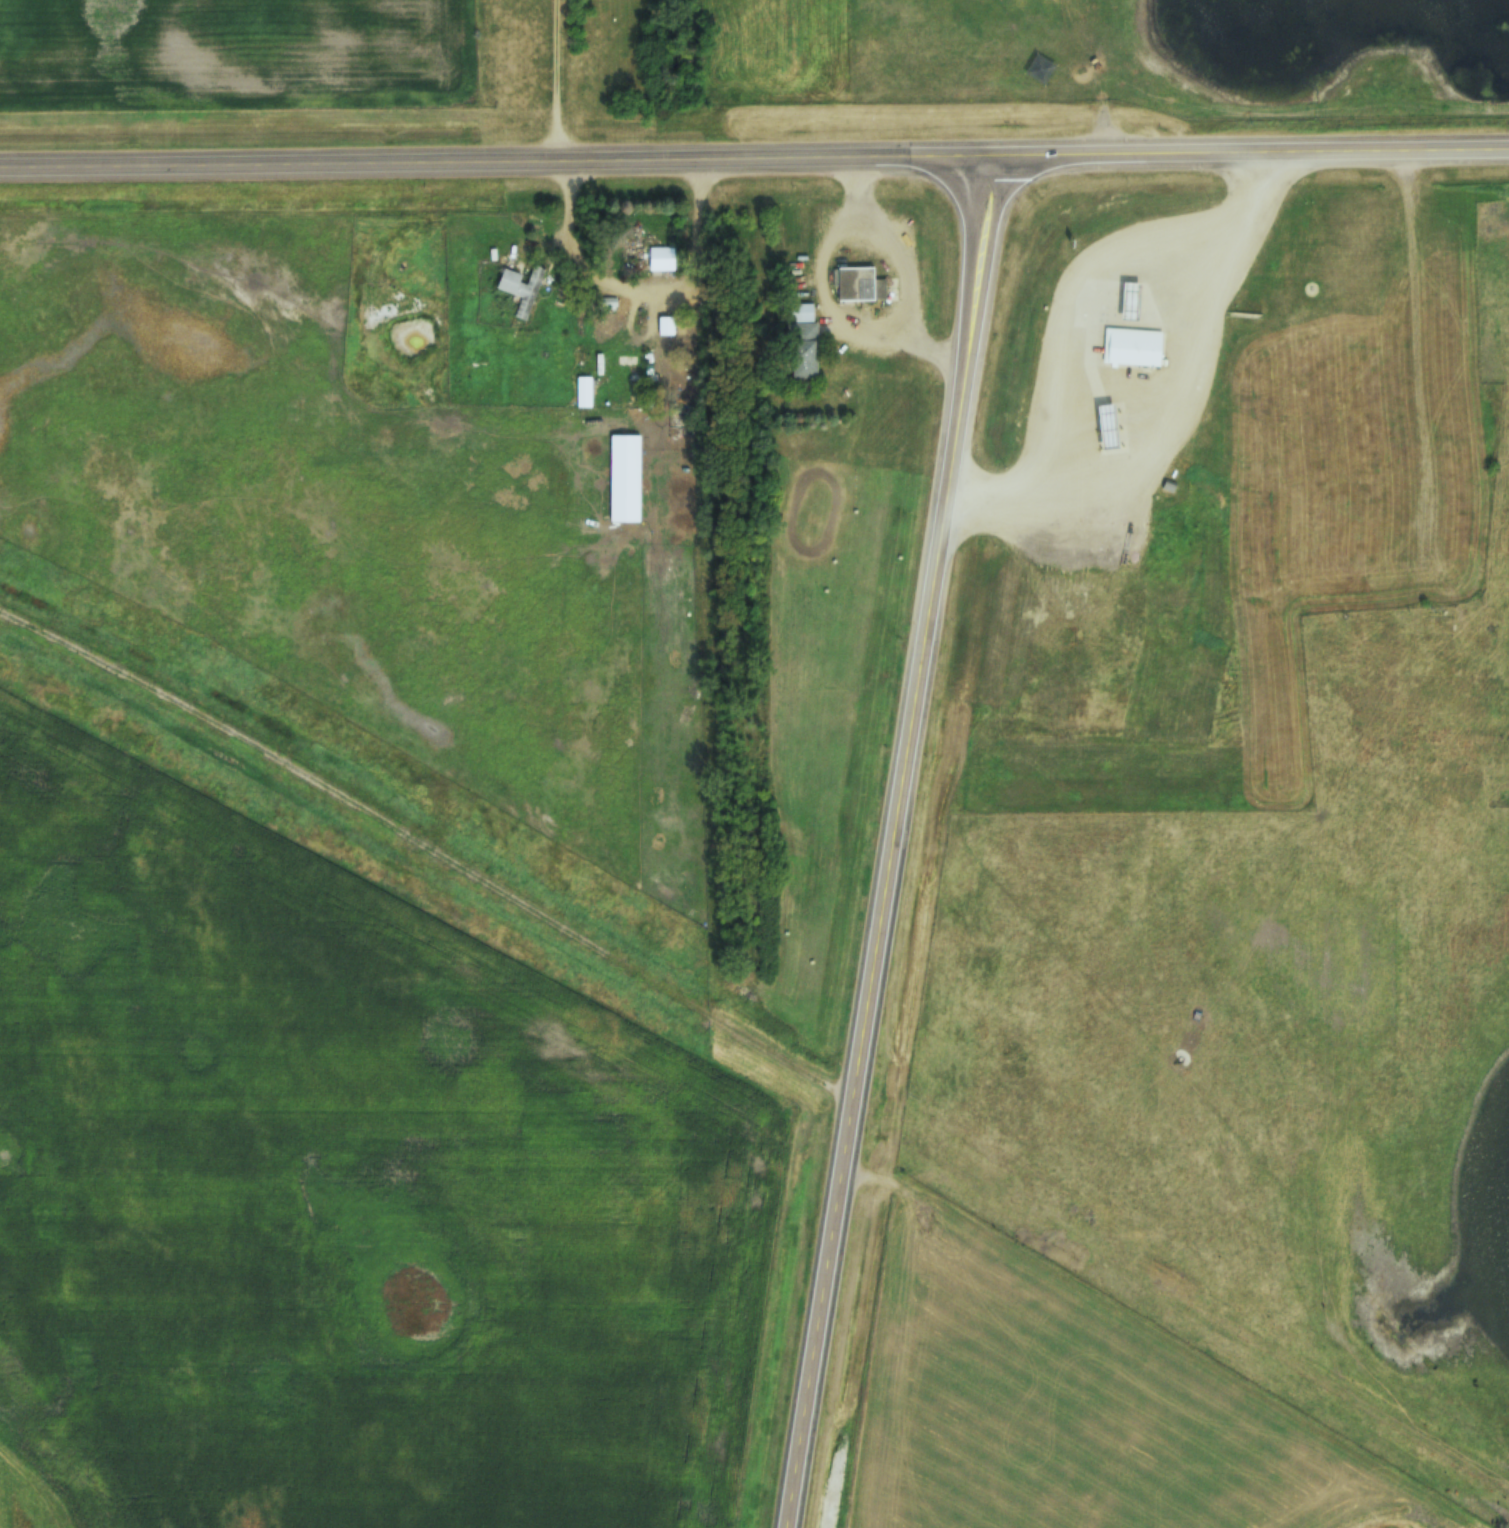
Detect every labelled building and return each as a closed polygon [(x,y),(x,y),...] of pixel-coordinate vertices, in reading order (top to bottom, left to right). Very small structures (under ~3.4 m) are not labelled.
[(651,271),(676,272),(676,249),(645,249),(645,239),(627,239),(626,264),(651,264),(651,271)] [(497,290),(522,298),(515,319),(528,323),(546,270),(532,265),(528,277),(504,269),(497,290)] [(839,301),(885,301),(885,281),(876,281),(876,268),(839,268),(839,301)] [(817,305),(790,305),(791,380),(818,379),(817,305)] [(1163,370),(1164,332),(1105,330),(1104,368),(1163,370)] [(577,409),(590,409),(590,378),(577,378),(577,409)]
